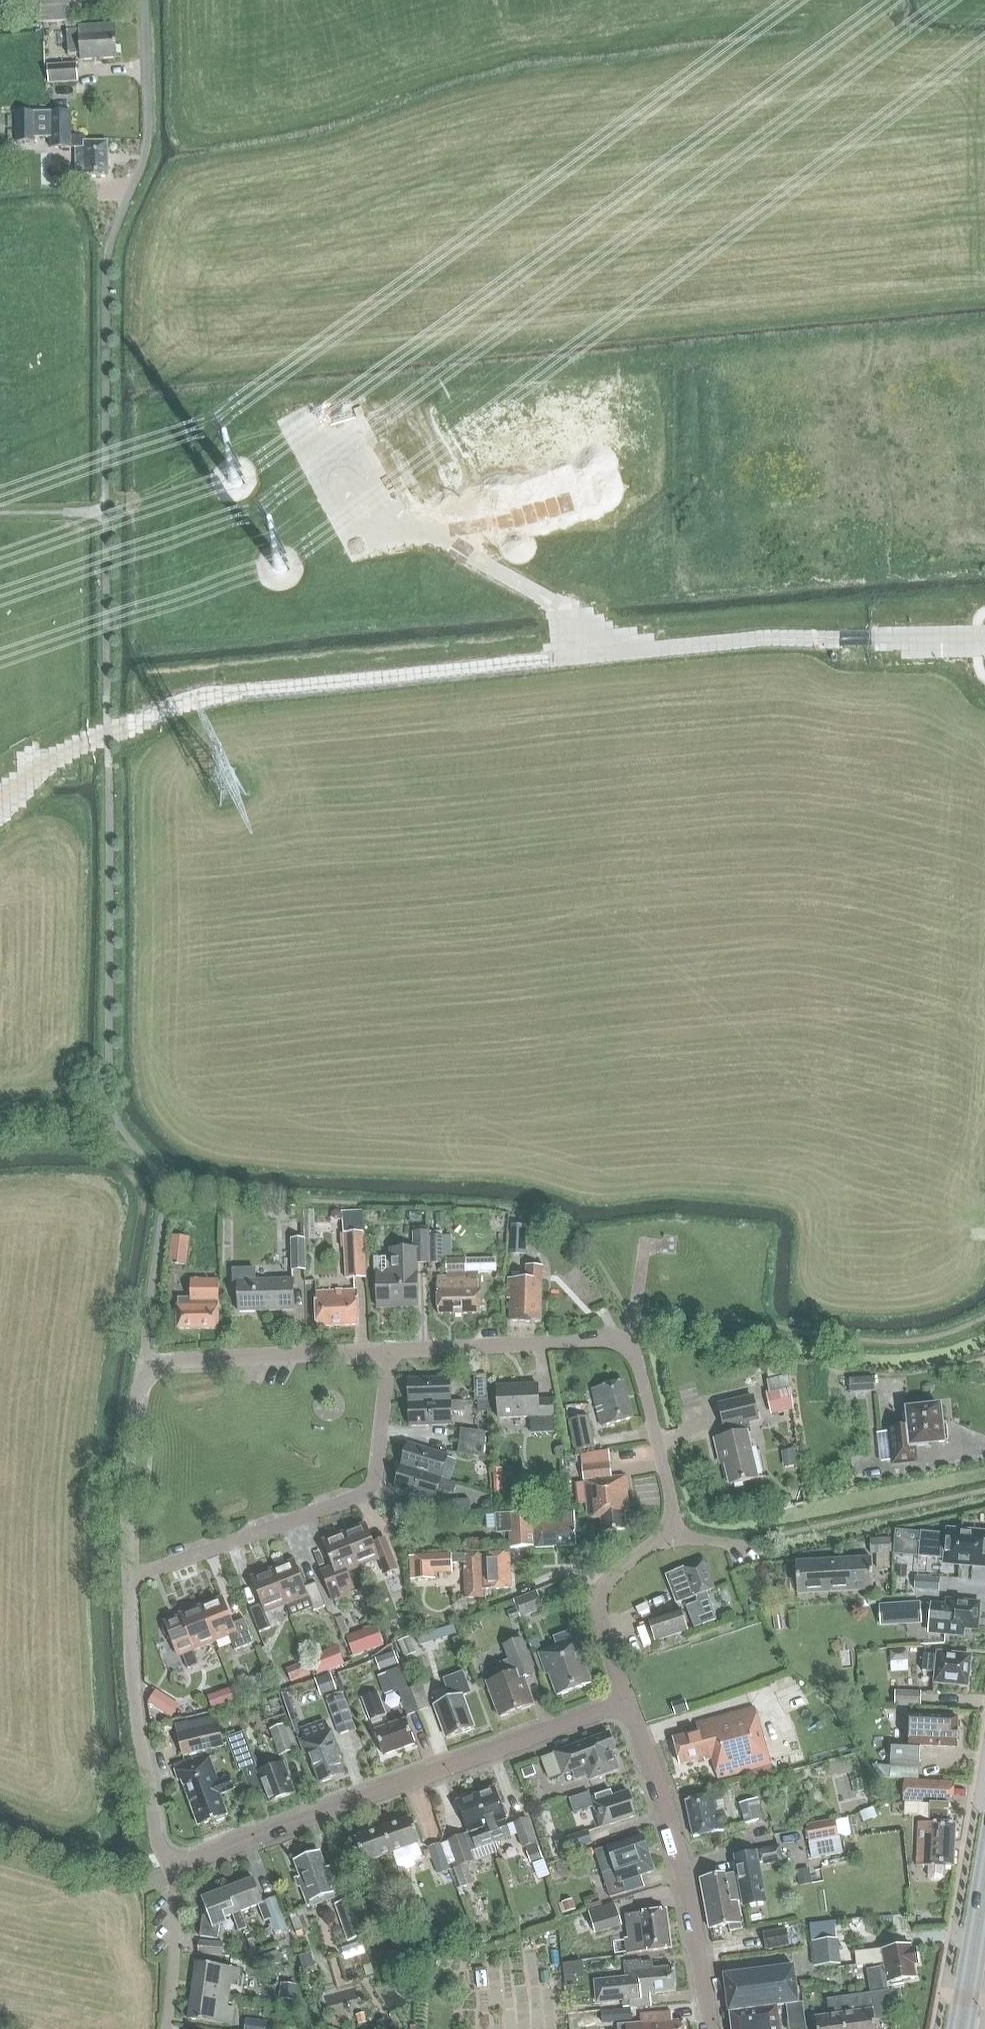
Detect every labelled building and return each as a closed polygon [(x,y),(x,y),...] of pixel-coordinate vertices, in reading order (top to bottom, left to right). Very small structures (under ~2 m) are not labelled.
[(79,27),(78,21),(66,22),(68,55),(80,55),(80,61),(116,58),(114,25),(79,27)] [(77,83),(77,65),(47,68),(48,85),(77,83)] [(70,137),(70,111),(15,112),(15,143),(35,142),(35,138),(50,138),(50,148),(76,148),(76,177),(107,177),(107,142),(85,142),(85,136),(70,137)] [(364,1278),(360,1211),(341,1212),(346,1279),(364,1278)] [(511,1225),(510,1246),(522,1247),(523,1225),(511,1225)] [(416,1265),(429,1265),(429,1237),(427,1237),(427,1233),(413,1234),(413,1248),(388,1248),(388,1256),(373,1256),(373,1271),(376,1271),(376,1308),(416,1308),(416,1265)] [(189,1238),(171,1236),(168,1263),(186,1265),(189,1238)] [(447,1237),(429,1237),(429,1265),(442,1264),(441,1257),(447,1257),(447,1237)] [(304,1271),(303,1240),(291,1240),(291,1271),(304,1271)] [(446,1277),(436,1277),(437,1313),(480,1313),(479,1276),(478,1276),(478,1272),(495,1271),(495,1259),(445,1260),(446,1277)] [(507,1277),(507,1299),(511,1299),(510,1320),(540,1322),(541,1268),(525,1267),(525,1277),(507,1277)] [(254,1281),(254,1269),(232,1270),(233,1288),(237,1288),(238,1312),(292,1311),(292,1281),(254,1281)] [(215,1280),(189,1279),(189,1299),(177,1299),(176,1329),(216,1329),(216,1321),(215,1280)] [(358,1325),(357,1291),(315,1292),(316,1326),(358,1325)] [(486,1399),(485,1375),(472,1375),(473,1400),(476,1400),(486,1399)] [(793,1411),(787,1377),(766,1380),(768,1394),(765,1394),(770,1415),(793,1411)] [(408,1403),(449,1401),(448,1378),(407,1380),(408,1403)] [(874,1391),(874,1378),(849,1379),(849,1392),(874,1391)] [(632,1418),(622,1381),(592,1389),(602,1426),(632,1418)] [(538,1401),(537,1384),(496,1386),(498,1419),(530,1417),(531,1433),(553,1432),(552,1400),(538,1401)] [(756,1419),(751,1397),(718,1404),(723,1426),(729,1425),(731,1435),(714,1439),(719,1458),(723,1457),(729,1484),(756,1478),(745,1433),(749,1432),(746,1421),(756,1419)] [(486,1399),(476,1400),(477,1412),(487,1412),(486,1399)] [(449,1401),(408,1403),(409,1426),(450,1424),(449,1412),(457,1411),(457,1413),(463,1413),(463,1401),(449,1402),(449,1401)] [(941,1424),(939,1406),(906,1409),(908,1427),(888,1429),(892,1464),(916,1461),(914,1447),(925,1446),(924,1444),(948,1442),(946,1424),(941,1424)] [(594,1447),(588,1418),(568,1421),(573,1451),(594,1447)] [(459,1441),(483,1444),(484,1432),(460,1429),(459,1441)] [(483,1444),(459,1441),(457,1454),(482,1457),(483,1444)] [(407,1444),(401,1467),(439,1478),(446,1456),(407,1444)] [(555,1448),(557,1459),(565,1457),(563,1446),(555,1448)] [(578,1506),(586,1505),(587,1519),(601,1517),(602,1531),(625,1529),(623,1511),(628,1511),(626,1491),(628,1491),(626,1476),(611,1478),(608,1451),(594,1452),(581,1456),(564,1458),(565,1466),(581,1464),(583,1483),(575,1484),(578,1506)] [(450,1481),(439,1478),(401,1467),(394,1489),(432,1500),(436,1489),(447,1492),(450,1481)] [(503,1501),(502,1468),(493,1468),(494,1501),(503,1501)] [(484,1500),(481,1504),(481,1511),(492,1510),(491,1499),(484,1500)] [(469,1514),(469,1500),(444,1501),(444,1515),(469,1514)] [(531,1515),(531,1512),(494,1514),(496,1532),(508,1532),(509,1548),(533,1547),(533,1548),(575,1545),(573,1512),(531,1515)] [(365,1525),(343,1533),(356,1567),(378,1558),(384,1573),(396,1569),(387,1546),(375,1550),(365,1525)] [(947,1529),(946,1534),(920,1532),(918,1556),(944,1558),(943,1563),(984,1567),(984,1533),(947,1529)] [(894,1534),(892,1554),(918,1556),(920,1532),(915,1532),(895,1530),(894,1534)] [(356,1567),(343,1533),(321,1542),(331,1567),(320,1571),(333,1603),(347,1598),(345,1593),(354,1589),(346,1571),(356,1567)] [(890,1567),(889,1538),(869,1539),(870,1554),(874,1554),(875,1568),(890,1567)] [(510,1588),(508,1554),(482,1556),(462,1556),(462,1555),(452,1555),(416,1557),(417,1580),(435,1579),(435,1574),(452,1573),(452,1565),(463,1564),(463,1570),(463,1580),(464,1598),(483,1597),(483,1594),(483,1589),(510,1588)] [(873,1590),(871,1558),(794,1563),(796,1594),(873,1590)] [(713,1588),(703,1560),(659,1577),(670,1604),(694,1595),(696,1601),(685,1606),(693,1627),(715,1619),(705,1591),(713,1588)] [(294,1561),(271,1570),(284,1603),(306,1595),(312,1610),(324,1606),(315,1583),(304,1587),(294,1561)] [(258,1632),(270,1628),(270,1627),(264,1612),(284,1603),(271,1570),(250,1578),(260,1603),(248,1608),(258,1632)] [(915,1577),(914,1589),(938,1591),(939,1579),(915,1577)] [(543,1610),(536,1591),(513,1600),(520,1619),(543,1610)] [(222,1598),(200,1607),(213,1640),(227,1635),(233,1649),(252,1642),(243,1619),(232,1624),(222,1598)] [(928,1632),(945,1633),(961,1635),(962,1627),(976,1628),(978,1602),(948,1599),(947,1605),(931,1603),(928,1632)] [(920,1623),(919,1602),(879,1605),(880,1625),(920,1623)] [(783,1630),(779,1605),(771,1606),(774,1631),(783,1630)] [(192,1648),(213,1640),(200,1607),(179,1615),(180,1616),(168,1621),(164,1624),(163,1628),(163,1633),(166,1636),(170,1638),(174,1638),(186,1668),(198,1664),(192,1648)] [(510,1621),(519,1618),(515,1609),(507,1612),(510,1621)] [(655,1641),(662,1638),(687,1630),(681,1609),(648,1619),(655,1641)] [(384,1646),(377,1625),(346,1636),(353,1657),(384,1646)] [(586,1661),(575,1629),(552,1637),(555,1646),(537,1652),(545,1675),(549,1674),(556,1696),(591,1684),(583,1662),(586,1661)] [(416,1654),(409,1637),(397,1642),(403,1659),(416,1654)] [(533,1675),(520,1639),(502,1646),(508,1662),(497,1666),(501,1677),(486,1683),(499,1718),(532,1705),(523,1679),(533,1675)] [(541,1648),(537,1639),(528,1643),(532,1652),(541,1648)] [(344,1665),(337,1647),(310,1657),(317,1676),(344,1665)] [(908,1672),(906,1650),(889,1651),(890,1673),(908,1672)] [(394,1651),(380,1656),(384,1668),(399,1663),(394,1651)] [(967,1656),(937,1652),(937,1655),(923,1653),(921,1671),(935,1672),(934,1682),(966,1686),(968,1667),(965,1667),(967,1656)] [(291,1682),(310,1675),(305,1662),(286,1669),(291,1682)] [(383,1696),(393,1692),(393,1694),(408,1688),(400,1667),(376,1676),(383,1696)] [(471,1693),(464,1671),(443,1679),(451,1700),(434,1705),(445,1737),(473,1727),(463,1696),(471,1693)] [(330,1672),(317,1676),(323,1693),(336,1688),(330,1672)] [(269,1690),(262,1673),(256,1675),(252,1686),(255,1695),(269,1690)] [(411,1688),(419,1711),(429,1708),(420,1685),(411,1688)] [(162,1687),(154,1701),(177,1715),(185,1701),(162,1687)] [(229,1687),(218,1691),(222,1703),(233,1700),(229,1687)] [(406,1716),(419,1711),(411,1688),(398,1693),(406,1716)] [(921,1692),(894,1691),(894,1706),(920,1707),(921,1692)] [(296,1710),(290,1692),(281,1695),(287,1714),(296,1710)] [(385,1714),(376,1692),(361,1698),(370,1720),(385,1714)] [(355,1729),(343,1695),(326,1701),(338,1735),(355,1729)] [(686,1710),(684,1701),(671,1705),(674,1714),(686,1710)] [(772,1776),(769,1765),(754,1708),(694,1724),(696,1732),(671,1739),(678,1766),(702,1759),(703,1762),(711,1760),(716,1779),(742,1772),(745,1784),(772,1776)] [(221,1746),(214,1716),(186,1723),(185,1722),(173,1725),(180,1756),(221,1746)] [(957,1718),(909,1716),(908,1744),(890,1744),(890,1766),(890,1767),(918,1768),(919,1746),(956,1748),(956,1745),(958,1743),(959,1735),(956,1732),(957,1718)] [(415,1744),(405,1720),(389,1726),(374,1732),(383,1756),(415,1744)] [(292,1752),(282,1726),(269,1731),(279,1757),(292,1752)] [(340,1758),(330,1730),(299,1741),(304,1755),(307,1754),(318,1784),(343,1775),(337,1759),(340,1758)] [(257,1772),(243,1732),(226,1738),(238,1772),(241,1771),(250,1796),(263,1791),(267,1802),(293,1793),(282,1763),(257,1772)] [(583,1742),(553,1753),(540,1758),(548,1781),(572,1772),(575,1780),(586,1776),(588,1780),(618,1769),(611,1751),(614,1750),(608,1733),(583,1742)] [(219,1786),(231,1782),(229,1776),(217,1781),(214,1774),(209,1758),(174,1770),(175,1774),(178,1782),(181,1780),(187,1797),(197,1824),(229,1813),(219,1786)] [(890,1767),(890,1766),(871,1765),(880,1779),(889,1780),(890,1767)] [(536,1775),(533,1767),(521,1771),(524,1779),(536,1775)] [(953,1783),(903,1780),(902,1801),(922,1802),(922,1798),(953,1799),(953,1783)] [(494,1788),(476,1795),(493,1843),(509,1837),(504,1821),(506,1820),(494,1788)] [(635,1816),(628,1792),(611,1797),(610,1792),(591,1798),(589,1792),(568,1798),(573,1813),(592,1807),(598,1828),(635,1816)] [(721,1830),(714,1794),(684,1801),(692,1837),(712,1833),(712,1832),(721,1830)] [(496,1853),(493,1843),(476,1795),(455,1802),(466,1832),(467,1834),(463,1835),(446,1841),(455,1867),(466,1864),(472,1862),(496,1853)] [(763,1819),(758,1799),(739,1804),(744,1824),(763,1819)] [(947,1803),(928,1802),(927,1822),(918,1822),(916,1865),(927,1866),(926,1876),(930,1880),(938,1880),(942,1876),(942,1866),(952,1867),(954,1823),(946,1823),(947,1803)] [(873,1819),(869,1809),(859,1813),(863,1822),(873,1819)] [(847,1817),(834,1820),(805,1826),(809,1845),(811,1858),(842,1852),(840,1838),(851,1836),(847,1817)] [(383,1828),(392,1853),(419,1843),(410,1819),(383,1828)] [(535,1844),(526,1819),(513,1824),(522,1849),(535,1844)] [(392,1853),(383,1828),(356,1838),(365,1863),(392,1853)] [(591,1844),(587,1831),(554,1842),(558,1855),(591,1844)] [(653,1871),(642,1836),(594,1851),(609,1898),(625,1893),(621,1881),(653,1871)] [(439,1874),(452,1869),(444,1843),(440,1844),(440,1843),(426,1847),(436,1875),(439,1874)] [(730,1904),(736,1903),(742,1902),(743,1907),(765,1903),(757,1863),(760,1862),(761,1865),(781,1862),(779,1847),(754,1851),(755,1855),(734,1859),(737,1875),(723,1877),(727,1899),(729,1899),(730,1904)] [(542,1859),(538,1848),(526,1852),(530,1864),(542,1859)] [(325,1868),(319,1852),(294,1861),(300,1878),(297,1879),(307,1907),(339,1895),(329,1867),(325,1868)] [(812,1883),(809,1868),(796,1870),(799,1886),(812,1883)] [(409,1902),(414,1900),(404,1870),(399,1872),(409,1902)] [(409,1902),(399,1872),(393,1874),(403,1903),(409,1902)] [(705,1909),(730,1904),(729,1899),(727,1899),(723,1877),(700,1882),(705,1909)] [(238,1911),(239,1912),(256,1905),(262,1922),(268,1920),(273,1932),(286,1927),(275,1897),(265,1901),(265,1902),(262,1904),(252,1879),(226,1889),(234,1913),(238,1911)] [(234,1913),(226,1889),(200,1899),(207,1917),(201,1916),(198,1936),(215,1939),(218,1919),(230,1915),(237,1931),(245,1928),(239,1912),(238,1911),(234,1913)] [(363,1936),(350,1899),(334,1905),(347,1942),(363,1936)] [(575,1910),(572,1899),(561,1902),(565,1913),(575,1910)] [(736,1903),(730,1904),(705,1909),(708,1929),(727,1926),(728,1932),(741,1930),(736,1903)] [(621,1926),(614,1904),(588,1912),(594,1934),(621,1926)] [(670,1950),(665,1911),(624,1916),(627,1938),(623,1939),(625,1955),(670,1950)] [(788,1944),(786,1929),(762,1933),(765,1948),(788,1944)] [(838,1964),(836,1940),(811,1943),(813,1967),(838,1964)] [(222,1943),(199,1942),(198,1955),(222,1957),(222,1943)] [(911,1950),(911,1945),(882,1949),(882,1950),(856,1953),(858,1964),(872,1962),(873,1963),(884,1962),(887,1986),(903,1984),(902,1980),(915,1979),(914,1964),(918,1964),(916,1949),(911,1950)] [(303,1970),(315,1966),(310,1952),(298,1956),(303,1970)] [(640,1963),(640,1961),(624,1962),(625,1978),(594,1981),(596,2003),(623,2001),(623,2008),(650,2006),(649,1994),(675,1992),(673,1969),(653,1971),(652,1962),(640,1963)] [(190,1991),(226,1996),(228,1984),(236,1985),(238,1968),(194,1962),(190,1991)] [(727,2012),(728,2011),(775,2006),(785,2004),(797,2003),(792,1967),(723,1975),(727,2012)] [(843,2028),(873,2028),(872,2021),(893,2018),(889,1991),(884,1993),(879,1967),(866,1970),(870,1995),(837,1999),(839,2014),(840,2014),(843,2028)] [(282,1984),(280,2000),(292,2001),(294,1985),(282,1984)] [(225,2006),(226,1996),(190,1991),(186,2019),(229,2025),(232,2007),(225,2006)] [(837,1999),(827,2000),(829,2015),(814,2017),(816,2028),(843,2028),(840,2014),(839,2014),(837,1999)] [(785,2004),(788,2028),(806,2028),(802,2002),(797,2003),(785,2004)] [(728,2011),(731,2028),(778,2028),(775,2006),(728,2011)] [(670,2012),(640,2014),(640,2023),(635,2024),(631,2020),(620,2028),(682,2028),(682,2021),(671,2022),(670,2012)] [(246,2018),(244,2028),(265,2028),(266,2021),(246,2018)]
